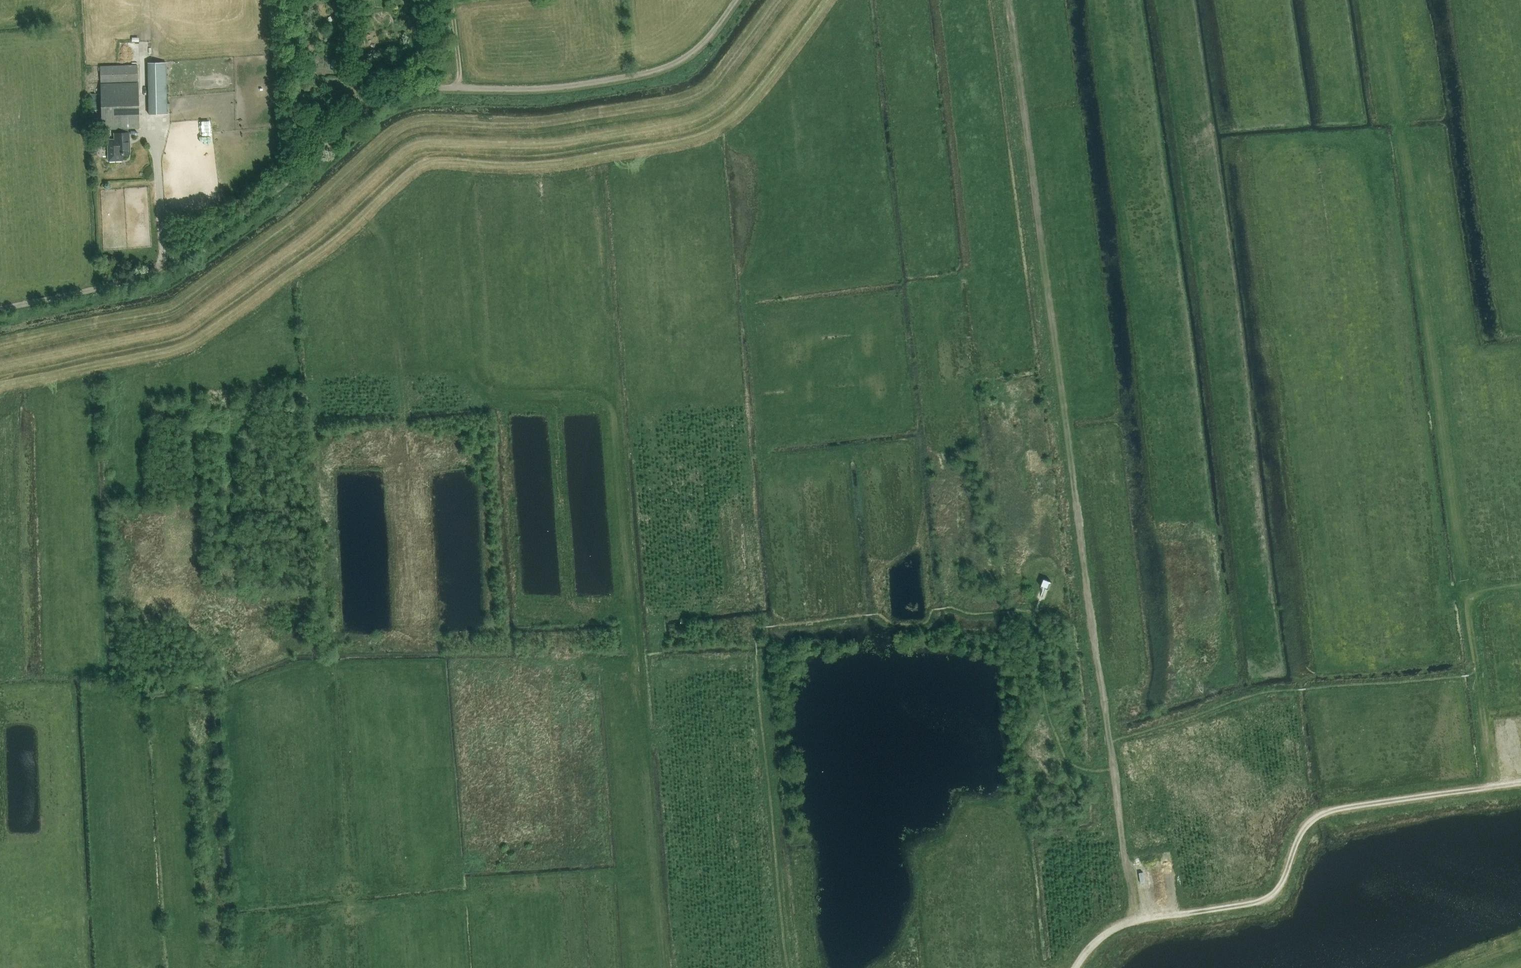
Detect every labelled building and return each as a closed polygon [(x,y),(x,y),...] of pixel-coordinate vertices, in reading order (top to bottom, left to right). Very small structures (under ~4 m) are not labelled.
[(138,128),(137,84),(137,65),(100,66),(102,129),(116,128),(116,133),(113,133),(114,139),(107,140),(108,160),(121,160),(121,154),(128,153),(127,128),(138,128)] [(166,99),(148,99),(148,114),(166,114),(166,108),(170,108),(170,103),(166,103),(166,99)] [(204,134),(214,134),(214,121),(203,122),(204,134)] [(205,151),(216,151),(215,138),(204,138),(205,151)] [(1052,581),(1045,578),(1042,585),(1045,587),(1049,588),(1052,581)]
